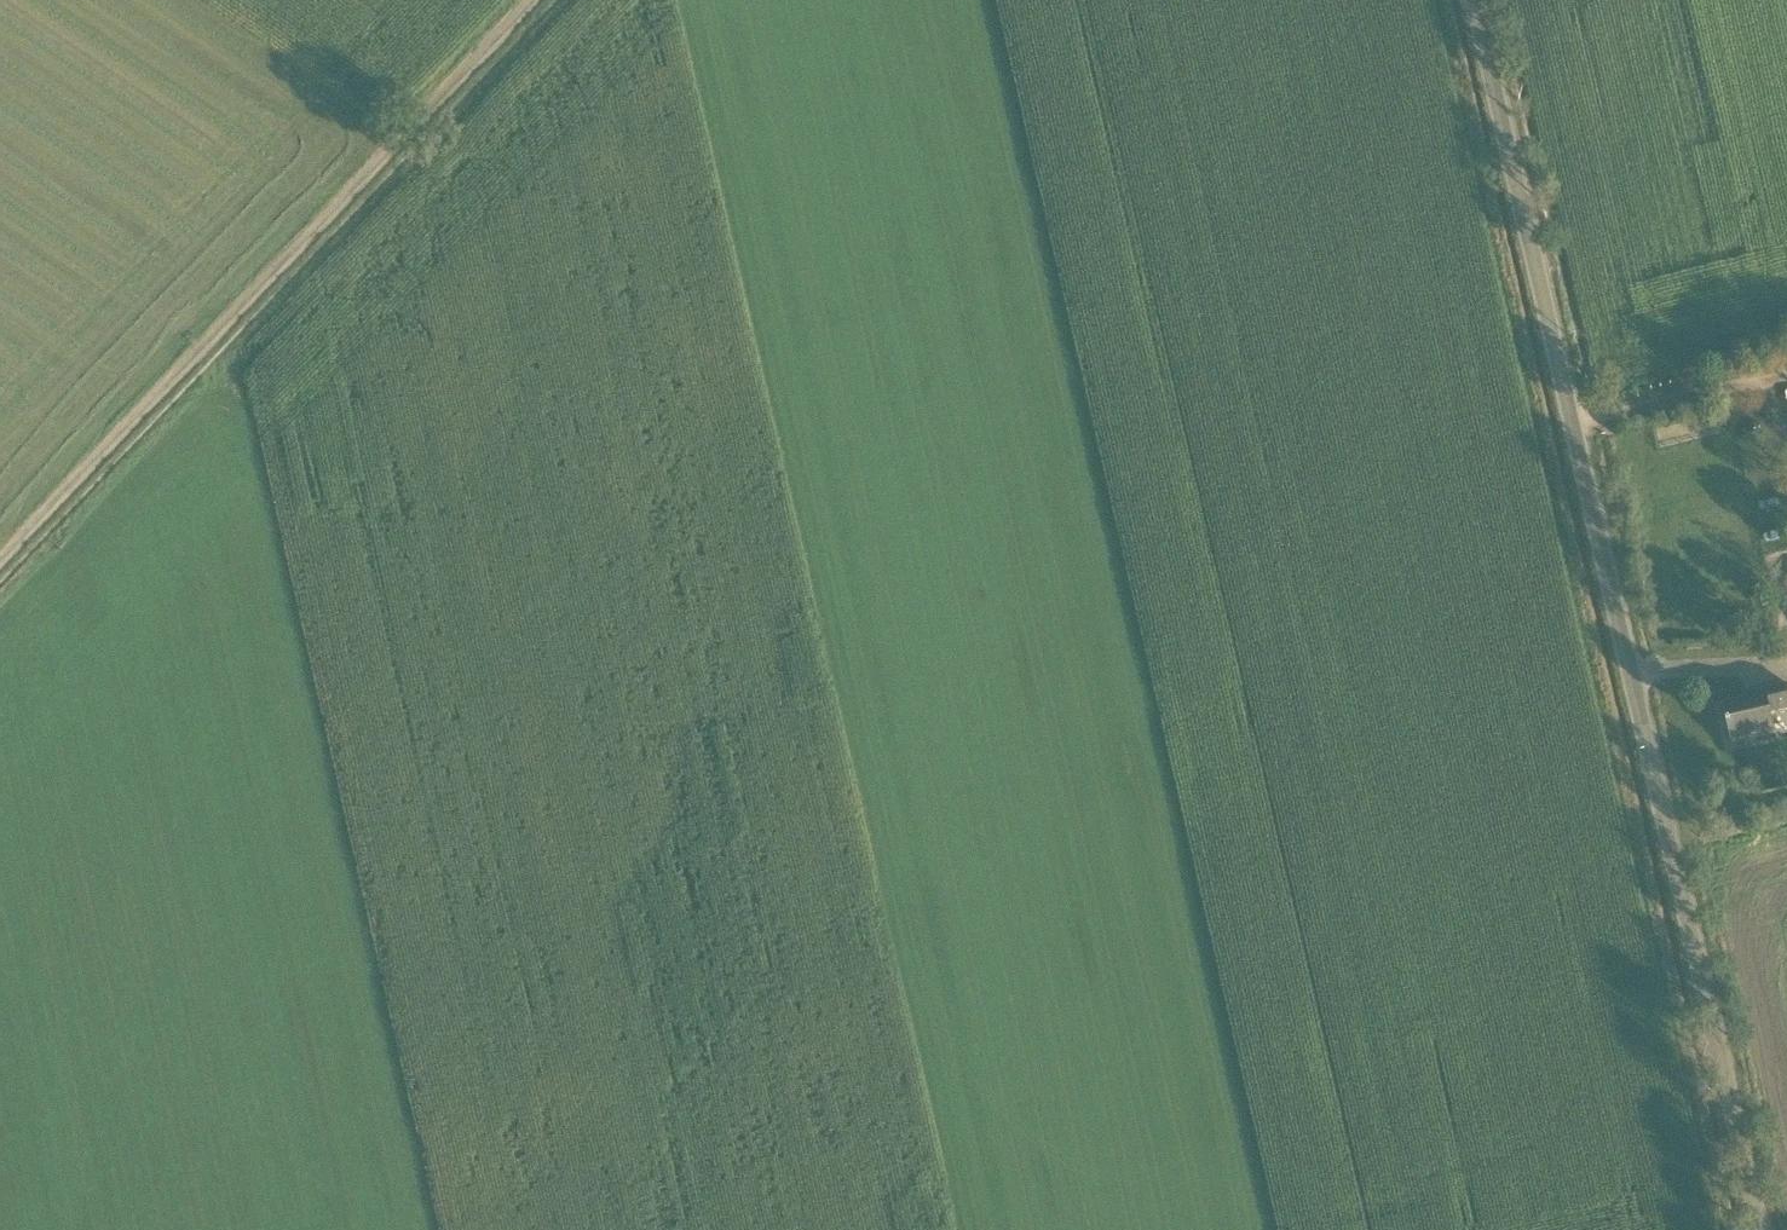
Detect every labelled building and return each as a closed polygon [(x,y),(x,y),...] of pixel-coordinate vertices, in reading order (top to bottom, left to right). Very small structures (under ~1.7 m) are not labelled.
[(1731,744),(1775,734),(1772,714),(1786,711),(1786,687),(1759,694),(1761,700),(1723,708),(1731,744)]
